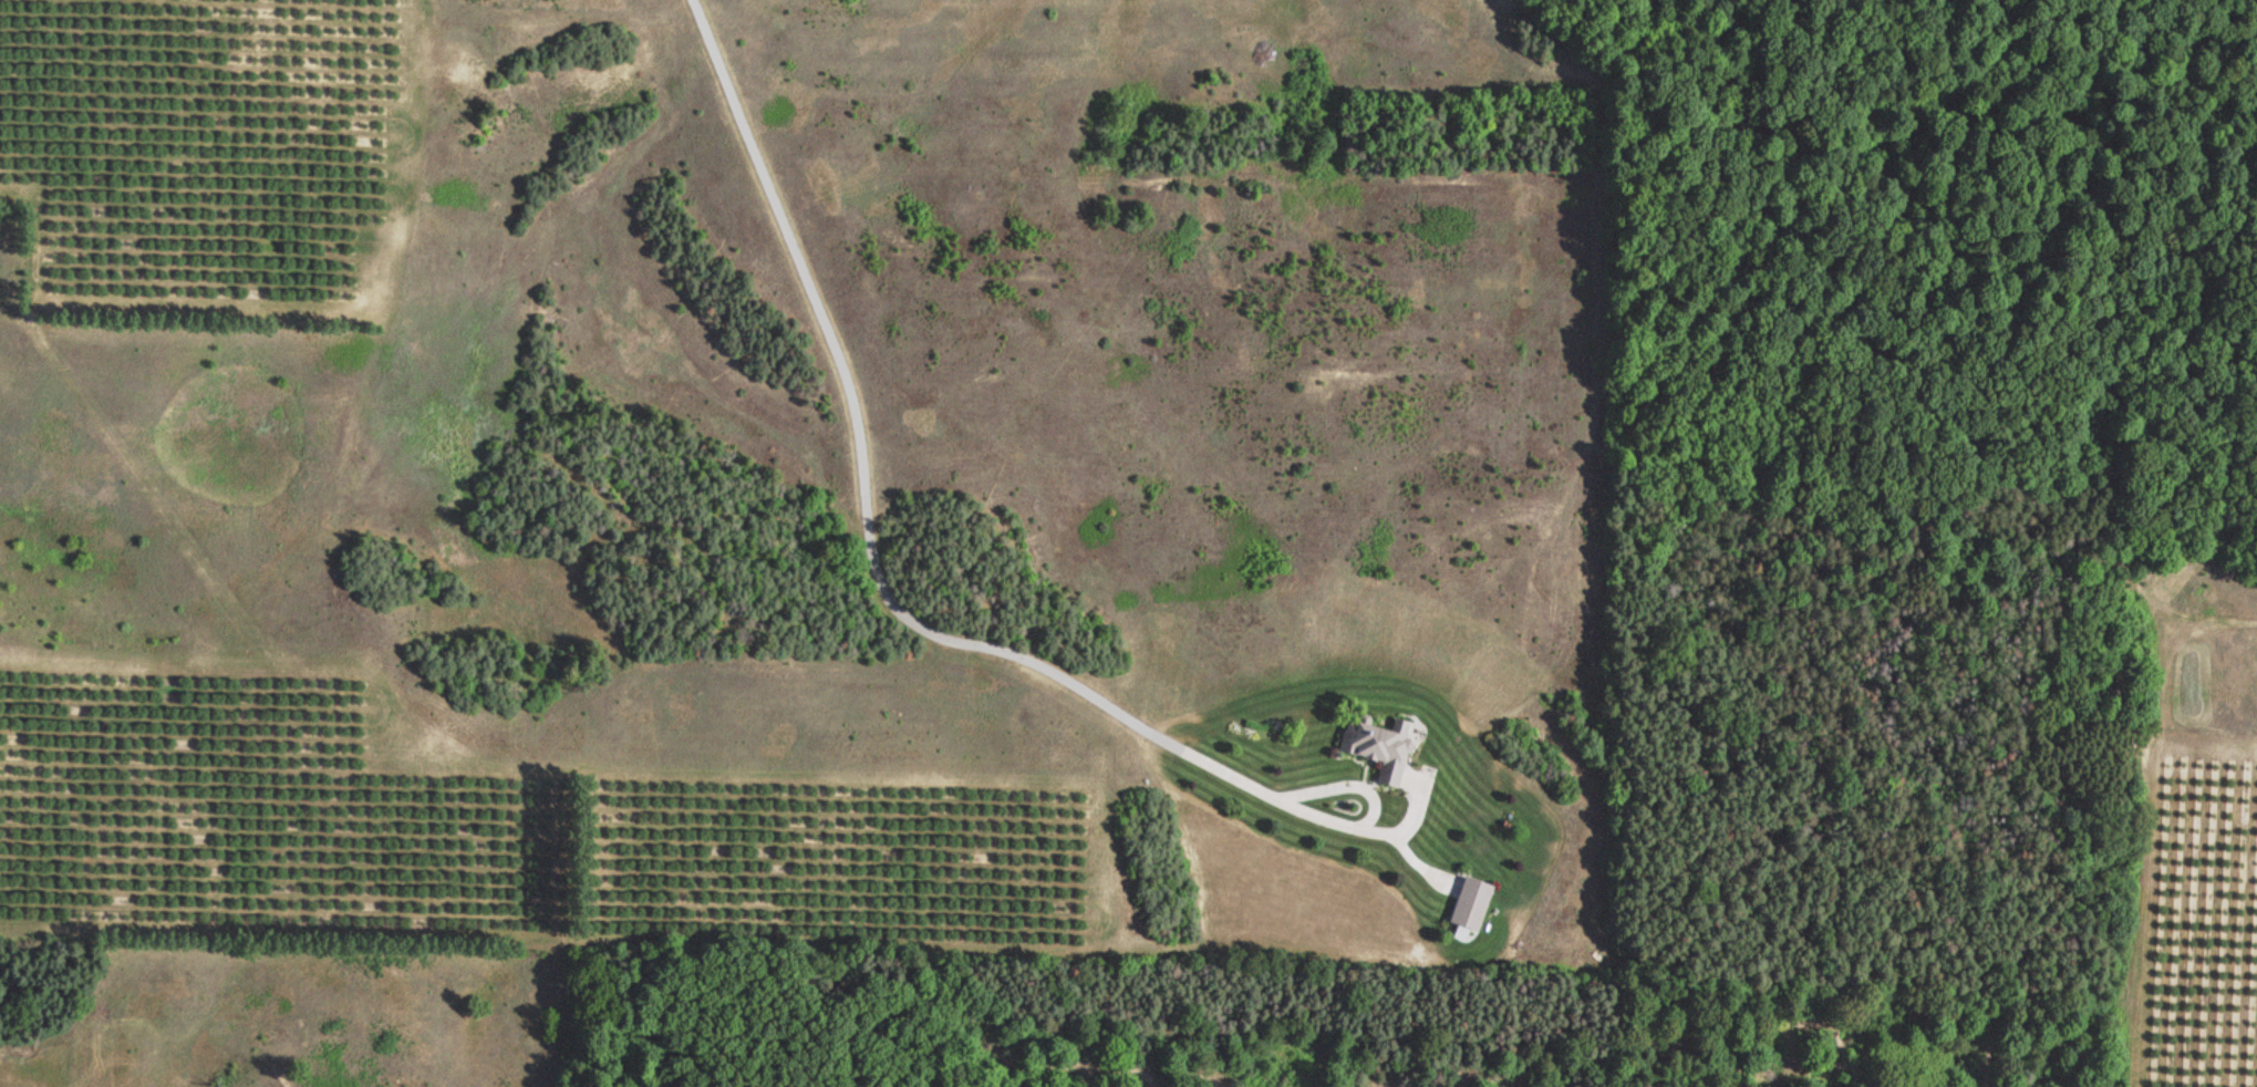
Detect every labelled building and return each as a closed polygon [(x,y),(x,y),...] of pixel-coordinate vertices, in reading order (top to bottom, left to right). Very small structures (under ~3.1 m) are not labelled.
[(1407,743),(1402,742),(1406,725),(1396,723),(1393,736),(1344,724),(1337,755),(1378,765),(1372,787),(1394,793),(1407,743)] [(1477,933),(1490,887),(1459,878),(1446,925),(1477,933)]
